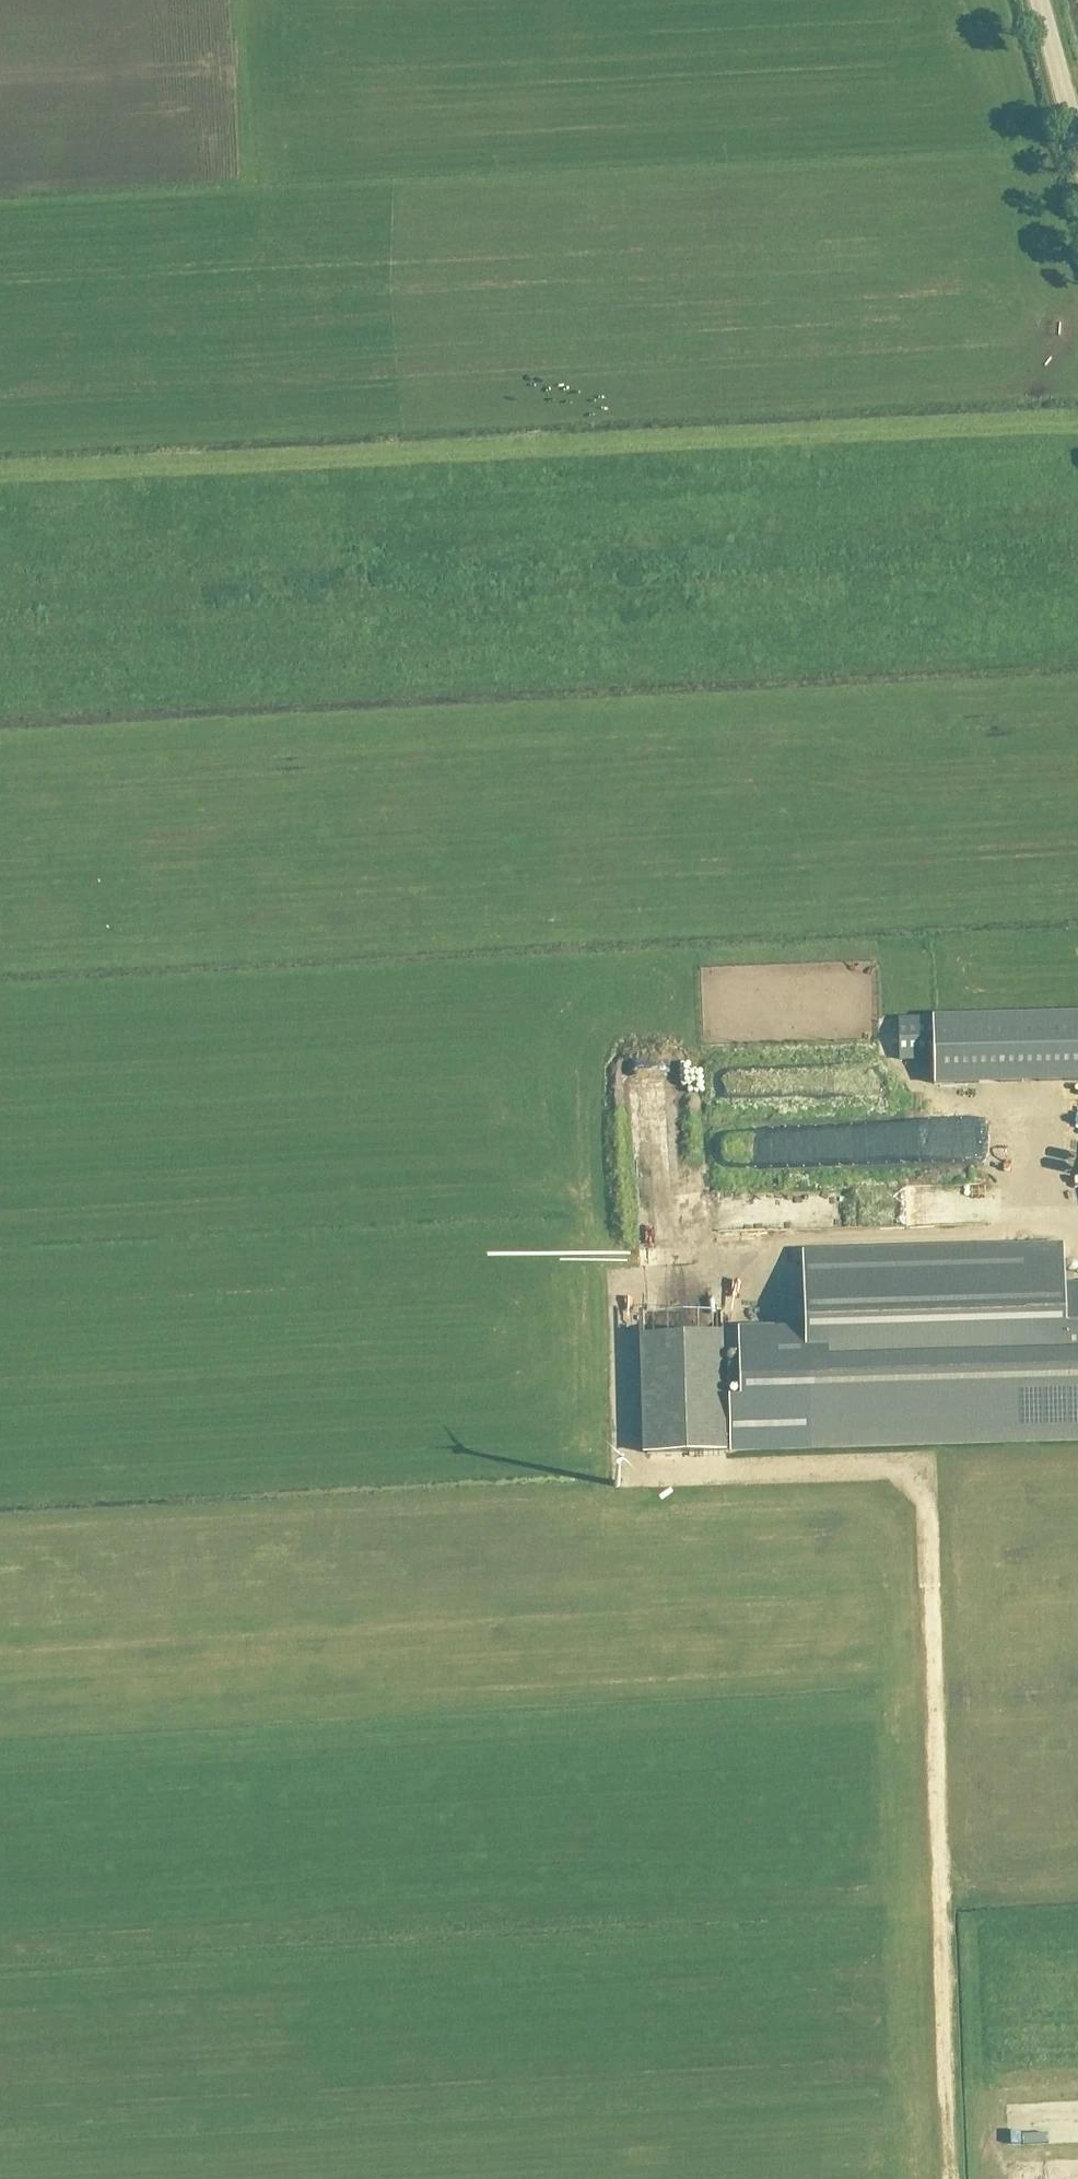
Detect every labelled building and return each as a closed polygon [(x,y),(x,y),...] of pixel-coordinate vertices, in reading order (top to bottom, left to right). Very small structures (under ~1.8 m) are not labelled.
[(934,1085),(1077,1082),(1077,1016),(932,1020),(934,1085)] [(728,1401),(729,1449),(1077,1438),(1077,1294),(1061,1294),(1060,1246),(803,1254),(804,1342),(737,1344),(739,1401),(728,1401)] [(1009,2118),(1010,2132),(1026,2131),(1026,2118),(1009,2118)]
